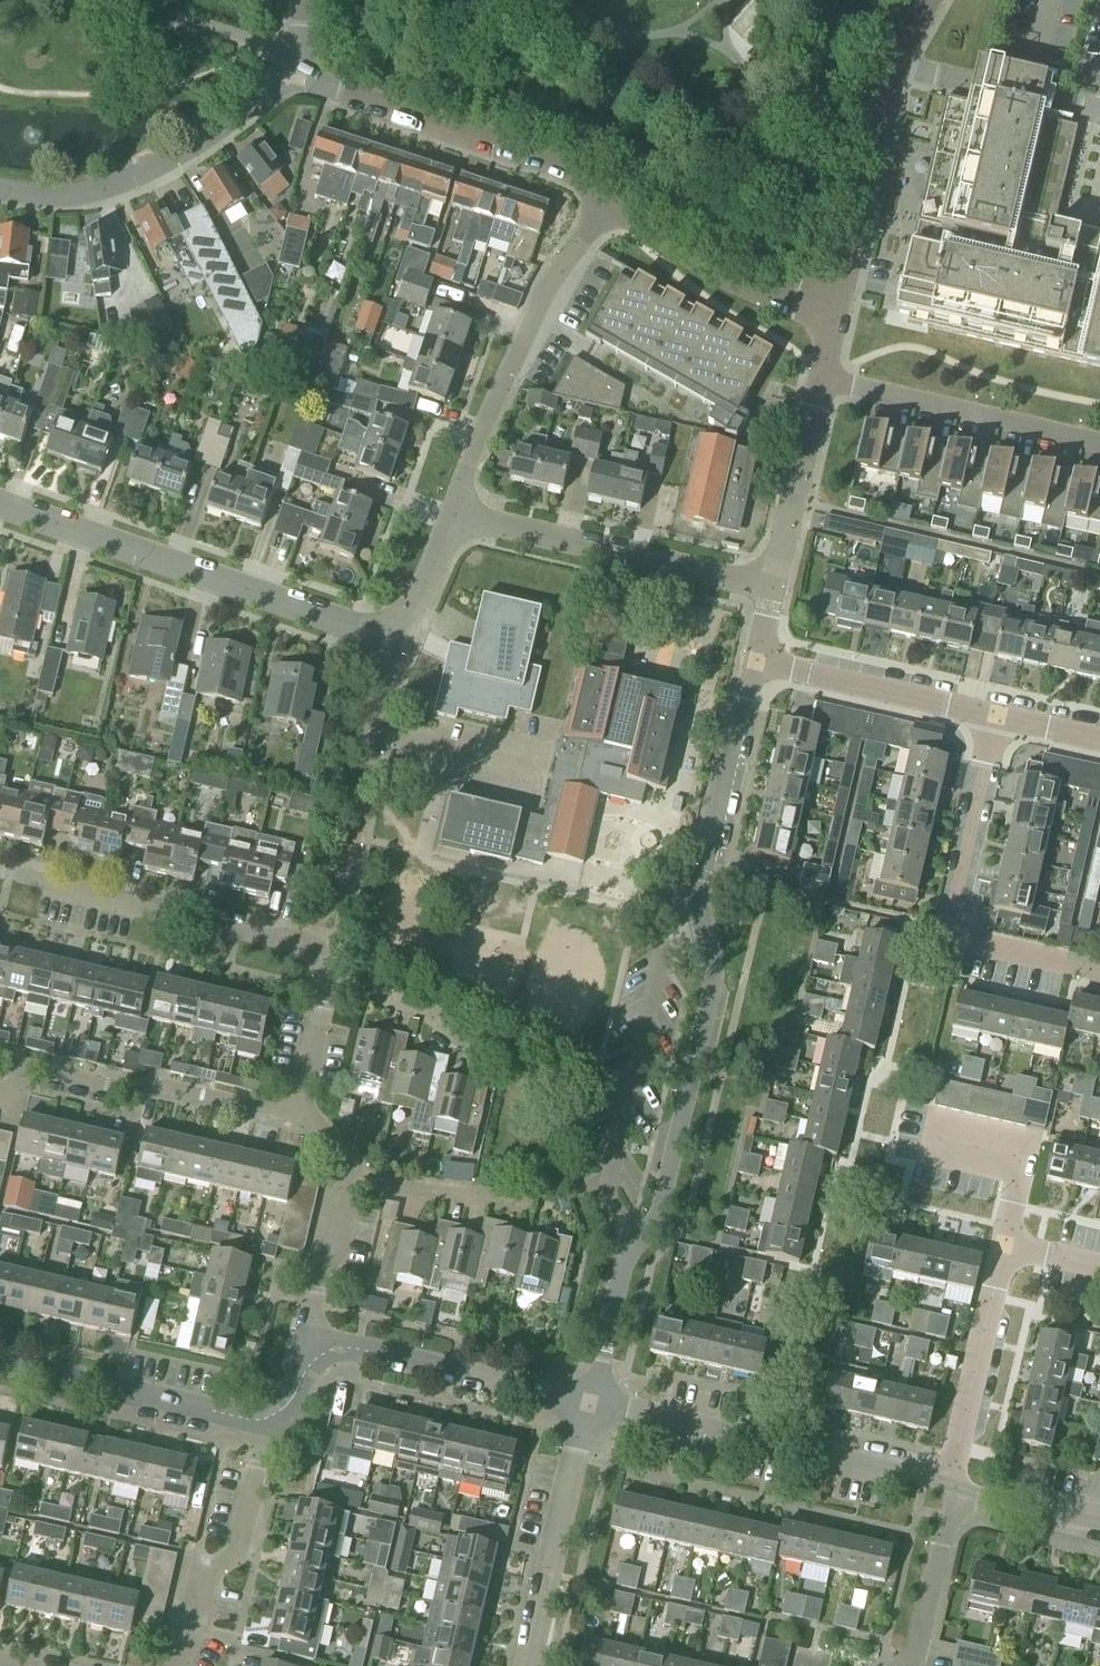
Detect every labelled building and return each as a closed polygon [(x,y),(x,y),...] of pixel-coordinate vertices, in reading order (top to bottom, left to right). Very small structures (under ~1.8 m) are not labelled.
[(897,313),(909,316),(907,324),(1099,368),(1099,225),(1093,253),(1078,249),(1083,229),(1081,229),(1079,236),(1054,230),(1078,129),(1050,122),(1056,102),(1058,93),(1051,92),(1054,81),(1030,75),(979,62),(974,82),(969,103),(947,98),(935,146),(935,147),(939,148),(924,213),(921,224),(926,225),(922,242),(918,241),(907,287),(903,286),(897,313)] [(316,197),(326,200),(346,137),(324,130),(313,163),(326,167),(316,197)] [(346,137),(326,200),(336,203),(347,207),(352,191),(357,177),(368,144),(346,137)] [(240,161),(262,188),(268,197),(285,184),(278,175),(283,171),(261,144),(240,161)] [(358,178),(352,195),(363,198),(358,212),(359,212),(368,216),(389,151),(368,144),(357,177),(358,178)] [(412,158),(389,151),(368,216),(364,229),(377,234),(381,218),(379,217),(384,204),(396,208),(401,192),(401,191),(412,158)] [(411,236),(414,228),(433,165),(412,158),(401,191),(401,192),(396,208),(406,211),(400,232),(411,236)] [(423,231),(423,229),(432,202),(444,205),(455,172),(433,165),(414,228),(423,231)] [(213,179),(203,185),(222,216),(245,202),(244,200),(247,199),(231,172),(228,174),(226,171),(225,172),(223,169),(220,168),(212,173),(211,176),(213,179)] [(464,246),(485,182),(462,175),(451,208),(464,212),(454,243),(464,246)] [(506,189),(485,182),(464,246),(461,256),(460,256),(456,268),(452,281),(452,282),(460,285),(465,269),(467,269),(475,245),(487,249),(489,241),(506,189)] [(503,271),(527,196),(506,189),(489,241),(510,248),(503,270),(503,271)] [(527,196),(503,271),(507,272),(510,273),(514,261),(529,265),(538,236),(539,237),(550,203),(527,196)] [(285,216),(277,206),(269,212),(277,223),(285,216)] [(191,292),(206,284),(190,254),(175,224),(172,225),(163,207),(138,220),(153,251),(168,244),(176,261),(191,292)] [(253,364),(263,328),(204,209),(175,224),(190,254),(206,284),(208,288),(207,289),(244,362),(253,364)] [(7,294),(9,280),(28,283),(32,251),(23,250),(25,233),(17,232),(18,228),(3,226),(3,230),(0,230),(0,293),(7,294)] [(90,253),(86,253),(89,269),(92,268),(96,298),(110,297),(107,281),(114,280),(113,273),(117,272),(112,231),(107,232),(106,228),(91,230),(92,234),(87,234),(90,253)] [(411,236),(410,235),(407,244),(409,244),(428,250),(432,248),(436,234),(423,229),(423,231),(414,228),(411,236)] [(308,235),(287,229),(278,266),(299,271),(308,235)] [(400,271),(396,284),(402,286),(408,273),(423,278),(430,257),(407,249),(407,250),(400,271)] [(651,298),(656,288),(657,287),(598,254),(598,255),(638,278),(633,287),(619,279),(591,329),(610,339),(608,342),(622,349),(623,347),(639,356),(637,358),(650,366),(652,363),(668,372),(666,375),(679,383),(681,380),(697,389),(695,392),(708,399),(710,397),(725,405),(723,408),(726,410),(723,415),(716,411),(709,423),(727,433),(725,436),(737,439),(744,427),(749,418),(740,412),(773,354),(754,344),(748,354),(737,348),(743,337),(725,327),(719,337),(709,331),(715,321),(696,310),(690,321),(680,314),(686,304),(667,293),(661,304),(651,298)] [(456,268),(435,261),(430,274),(452,281),(456,268)] [(266,266),(242,278),(257,306),(270,300),(274,280),(266,266)] [(423,278),(408,273),(402,286),(430,295),(434,281),(423,278)] [(477,298),(492,303),(497,288),(482,283),(477,298)] [(396,299),(425,308),(430,295),(402,286),(396,299)] [(497,288),(492,303),(498,305),(517,311),(523,296),(503,289),(501,289),(497,288)] [(15,301),(12,317),(40,322),(43,306),(15,301)] [(173,330),(159,302),(131,316),(146,344),(173,330)] [(430,315),(435,316),(427,339),(463,351),(472,325),(453,319),(456,310),(434,303),(430,315)] [(352,341),(370,346),(379,321),(361,315),(352,341)] [(275,356),(272,366),(293,373),(302,346),(281,339),(275,356)] [(304,346),(293,381),(309,386),(323,344),(306,339),(304,346)] [(464,363),(460,362),(463,351),(427,339),(419,365),(454,377),(455,376),(459,378),(464,363)] [(106,342),(103,354),(108,356),(112,344),(106,342)] [(346,358),(341,356),(324,351),(311,388),(322,392),(323,389),(335,391),(338,381),(346,358)] [(261,352),(254,373),(268,377),(272,366),(275,356),(261,352)] [(188,382),(195,364),(175,356),(168,373),(188,382)] [(574,358),(574,359),(552,397),(557,398),(621,411),(626,388),(574,358)] [(455,389),(451,387),(454,377),(419,365),(418,366),(406,362),(403,372),(415,376),(409,392),(446,404),(446,402),(450,403),(455,389)] [(34,408),(47,412),(61,370),(50,366),(46,378),(44,377),(34,408)] [(61,412),(70,387),(71,387),(75,375),(61,370),(47,412),(59,416),(46,454),(74,464),(89,421),(61,412)] [(335,391),(334,394),(352,398),(357,386),(338,381),(335,391)] [(377,402),(381,389),(359,381),(357,386),(352,398),(354,398),(377,402)] [(231,398),(235,386),(226,383),(221,395),(231,398)] [(6,403),(5,402),(0,416),(0,438),(21,446),(33,412),(19,407),(24,393),(11,388),(6,403)] [(323,389),(322,392),(323,392),(320,404),(351,412),(354,398),(352,398),(334,394),(335,391),(323,389)] [(530,392),(530,393),(527,405),(554,411),(557,398),(552,397),(530,392)] [(354,398),(351,412),(374,419),(374,417),(377,402),(354,398)] [(142,400),(139,410),(137,409),(127,439),(140,443),(150,413),(155,404),(142,400)] [(89,421),(74,464),(101,473),(113,439),(110,438),(113,430),(111,420),(102,417),(105,409),(95,405),(89,422),(89,421)] [(115,435),(127,439),(137,409),(125,405),(115,435)] [(591,422),(594,410),(581,407),(579,419),(591,422)] [(407,429),(375,417),(374,417),(374,419),(369,433),(363,431),(358,425),(349,422),(343,437),(398,456),(407,429)] [(207,467),(221,426),(222,424),(209,420),(194,463),(207,467)] [(659,422),(657,431),(662,438),(670,439),(673,425),(659,422)] [(220,471),(230,441),(234,431),(221,426),(207,467),(220,471)] [(898,478),(908,436),(866,426),(856,468),(898,478)] [(570,455),(583,458),(590,431),(577,428),(570,455)] [(603,434),(590,431),(583,458),(596,461),(603,434)] [(511,479),(537,485),(544,454),(548,439),(533,436),(530,451),(518,448),(511,479)] [(908,436),(898,478),(919,482),(915,499),(937,504),(941,488),(940,487),(950,445),(908,436)] [(173,437),(166,457),(154,492),(182,501),(194,467),(188,465),(191,453),(188,447),(181,445),(183,440),(177,438),(176,438),(173,437)] [(343,437),(339,451),(360,459),(356,472),(389,483),(389,482),(395,481),(403,458),(398,456),(343,437)] [(735,447),(699,439),(681,520),(715,527),(714,531),(734,535),(740,508),(744,510),(757,455),(735,450),(735,447)] [(991,455),(950,445),(940,487),(941,488),(961,492),(957,508),(979,513),(983,497),(982,497),(991,455)] [(662,476),(667,450),(667,449),(653,446),(648,473),(662,476)] [(127,482),(154,492),(166,457),(139,448),(127,482)] [(251,468),(234,519),(261,528),(275,490),(287,494),(292,479),(297,466),(301,454),(301,453),(288,448),(278,477),(251,468)] [(647,478),(635,475),(639,456),(625,453),(624,458),(614,503),(640,509),(647,478)] [(331,464),(301,454),(297,466),(327,476),(331,464)] [(570,460),(544,454),(537,485),(563,491),(570,460)] [(1033,464),(991,455),(982,497),(983,497),(1002,502),(999,518),(1020,523),(1024,507),(1023,507),(1033,464)] [(587,497),(614,503),(624,458),(612,456),(610,466),(603,465),(602,467),(595,466),(587,497)] [(207,510),(234,519),(251,468),(239,464),(233,480),(218,475),(207,510)] [(1075,474),(1033,464),(1023,507),(1024,507),(1044,512),(1040,528),(1062,533),(1066,517),(1065,516),(1075,474)] [(327,476),(297,466),(292,479),(322,490),(327,476)] [(1075,474),(1065,516),(1066,517),(1099,525),(1099,480),(1075,474)] [(313,516),(329,522),(362,533),(367,535),(375,512),(371,508),(372,505),(342,495),(339,494),(338,495),(333,510),(317,504),(313,516)] [(850,500),(848,510),(863,513),(866,504),(850,500)] [(320,549),(353,560),(362,533),(329,522),(313,516),(307,514),(283,505),(274,534),(297,542),(302,528),(324,535),(320,549)] [(886,529),(847,520),(843,536),(882,545),(883,541),(886,529)] [(936,520),(933,530),(949,533),(951,524),(936,520)] [(883,541),(910,547),(913,535),(886,529),(883,541)] [(977,530),(975,539),(990,543),(993,533),(977,530)] [(910,547),(936,553),(939,541),(913,535),(910,547)] [(1019,539),(1017,549),(1032,553),(1034,543),(1019,539)] [(939,566),(941,554),(963,559),(966,547),(939,541),(936,553),(933,564),(939,566)] [(963,559),(989,565),(992,553),(966,547),(963,559)] [(1057,547),(1055,557),(1070,560),(1072,551),(1057,547)] [(1018,561),(1004,558),(1003,565),(1002,568),(1015,572),(1041,578),(1044,565),(1018,559),(1018,561)] [(1071,572),(1044,565),(1041,578),(1068,584),(1071,572)] [(1068,584),(1095,590),(1098,578),(1071,572),(1068,584)] [(0,621),(0,640),(14,643),(11,652),(34,657),(37,644),(31,643),(38,613),(45,614),(42,624),(53,626),(55,617),(61,589),(45,585),(45,584),(11,576),(0,621)] [(830,576),(821,614),(837,617),(836,622),(838,622),(837,627),(852,630),(853,625),(864,628),(872,591),(873,587),(847,581),(847,580),(830,576)] [(864,628),(890,634),(899,597),(872,591),(864,628)] [(917,640),(944,646),(952,609),(951,609),(954,595),(943,593),(940,607),(925,603),(917,640)] [(115,604),(81,597),(68,655),(102,662),(115,604)] [(890,634),(917,640),(925,603),(899,597),(890,634)] [(435,716),(458,721),(459,713),(508,724),(511,711),(532,716),(542,672),(529,669),(542,612),(484,598),(472,651),(451,646),(435,716)] [(974,632),(987,635),(993,610),(979,607),(979,606),(968,604),(966,613),(952,609),(944,646),(969,652),(974,632)] [(993,610),(987,635),(999,638),(994,658),(1022,664),(1030,627),(1034,611),(1023,608),(1019,625),(1003,621),(1005,613),(1001,612),(994,611),(993,610)] [(633,621),(631,621),(607,615),(594,668),(615,673),(620,675),(621,671),(633,621)] [(136,670),(169,677),(161,715),(159,723),(175,727),(176,723),(182,697),(188,670),(172,666),(181,627),(147,620),(136,670)] [(1099,681),(1099,626),(1087,623),(1086,630),(1076,676),(1099,681)] [(1049,670),(1076,676),(1086,630),(1058,624),(1056,633),(1057,633),(1049,670)] [(1056,633),(1030,627),(1022,664),(1049,670),(1057,633),(1056,633)] [(251,651),(207,642),(196,696),(240,705),(251,651)] [(47,650),(37,694),(53,697),(63,654),(47,650)] [(264,718),(308,727),(318,675),(275,666),(264,718)] [(451,798),(439,847),(512,864),(514,859),(539,866),(543,863),(545,856),(583,865),(599,797),(641,806),(641,805),(640,805),(645,787),(665,792),(683,716),(678,714),(682,696),(661,691),(662,690),(660,690),(649,688),(649,687),(648,687),(648,688),(619,681),(620,678),(582,669),(565,740),(561,738),(556,757),(561,759),(546,820),(451,798)] [(196,700),(182,697),(176,723),(190,726),(196,700)] [(814,703),(809,728),(821,731),(827,706),(814,703)] [(840,708),(827,706),(821,731),(821,732),(834,735),(840,708)] [(834,735),(846,738),(852,711),(840,708),(834,735)] [(865,714),(852,711),(846,738),(851,739),(859,741),(865,714)] [(859,741),(861,741),(870,743),(872,744),(878,717),(865,714),(859,741)] [(16,718),(17,723),(27,727),(25,716),(16,718)] [(872,744),(881,746),(885,747),(891,720),(878,717),(872,744)] [(885,747),(897,749),(903,723),(891,720),(885,747)] [(784,722),(778,750),(814,758),(820,732),(821,732),(821,731),(809,728),(784,722)] [(897,749),(910,752),(916,726),(903,723),(897,749)] [(911,753),(905,778),(942,786),(948,761),(938,759),(936,758),(937,751),(940,751),(944,732),(929,729),(916,726),(910,752),(911,753)] [(321,730),(308,727),(301,757),(315,760),(321,730)] [(53,740),(44,738),(42,749),(51,751),(53,740)] [(94,750),(81,747),(78,760),(84,762),(92,757),(94,750)] [(185,752),(171,748),(167,764),(181,767),(185,752)] [(778,750),(772,777),(808,785),(814,758),(778,750)] [(1028,766),(1025,777),(1023,776),(1017,803),(1054,812),(1054,813),(1064,816),(1066,806),(1056,803),(1060,786),(1064,787),(1070,760),(1044,754),(1041,769),(1028,766)] [(846,760),(845,765),(855,767),(858,757),(847,755),(847,757),(846,760)] [(866,760),(864,769),(874,772),(876,763),(866,760)] [(1064,787),(1076,790),(1082,763),(1070,760),(1064,787)] [(1076,790),(1088,792),(1093,765),(1082,763),(1076,790)] [(845,765),(839,791),(849,794),(855,767),(845,765)] [(1089,792),(1099,795),(1099,767),(1093,765),(1088,792),(1089,792)] [(864,769),(858,796),(869,798),(875,772),(874,772),(864,769)] [(215,791),(218,776),(195,771),(191,786),(215,791)] [(772,777),(766,804),(802,811),(808,785),(772,777)] [(18,843),(28,796),(3,790),(6,780),(3,779),(0,778),(0,839),(18,843)] [(230,778),(227,792),(237,795),(238,795),(241,781),(230,778)] [(905,778),(899,805),(936,813),(942,786),(905,778)] [(46,830),(60,833),(69,794),(55,791),(52,801),(28,796),(18,843),(42,849),(46,830)] [(839,791),(833,818),(843,821),(849,794),(839,791)] [(1083,818),(1094,821),(1099,796),(1099,795),(1089,792),(1083,818)] [(68,855),(93,860),(104,813),(105,813),(107,803),(103,802),(104,801),(82,796),(82,797),(69,794),(60,833),(72,836),(68,855)] [(858,796),(852,822),(863,825),(869,798),(858,796)] [(143,872),(168,877),(179,830),(155,825),(157,814),(151,813),(154,800),(148,799),(145,811),(143,811),(135,850),(148,853),(143,872)] [(1017,803),(1011,831),(1048,839),(1054,813),(1054,812),(1017,803)] [(766,804),(760,830),(796,837),(802,811),(766,804)] [(899,805),(893,831),(930,839),(936,813),(899,805)] [(122,848),(135,850),(143,811),(131,808),(128,819),(105,813),(104,813),(93,860),(118,866),(122,848)] [(833,818),(827,844),(837,847),(843,821),(833,818)] [(1083,818),(1077,845),(1088,848),(1094,821),(1083,818)] [(852,822),(846,848),(857,851),(863,825),(852,822)] [(198,865),(210,868),(211,868),(220,828),(206,825),(204,836),(179,830),(168,877),(193,883),(198,865)] [(245,895),(255,848),(258,837),(220,828),(211,868),(223,871),(219,889),(245,895)] [(790,864),(796,837),(760,830),(754,856),(790,864)] [(893,831),(887,857),(924,865),(930,839),(893,831)] [(1011,831),(1005,857),(1042,865),(1048,839),(1011,831)] [(255,848),(245,895),(269,900),(273,882),(286,885),(295,845),(258,837),(255,848)] [(801,881),(828,887),(837,847),(827,844),(821,869),(804,866),(801,881)] [(1077,845),(1071,871),(1082,874),(1088,848),(1077,845)] [(840,876),(837,889),(847,892),(850,878),(855,857),(857,851),(846,848),(840,876)] [(1089,876),(1099,878),(1099,851),(1095,850),(1089,876)] [(876,884),(873,897),(894,901),(896,889),(917,894),(924,865),(887,857),(881,885),(876,884)] [(1005,857),(999,883),(1036,892),(1042,865),(1005,857)] [(302,884),(305,869),(294,866),(291,881),(302,884)] [(1071,871),(1065,898),(1076,901),(1082,874),(1071,871)] [(755,876),(754,884),(767,886),(768,878),(755,876)] [(1083,902),(1094,905),(1099,880),(1099,878),(1089,876),(1083,902)] [(993,885),(990,897),(992,899),(995,900),(993,910),(1022,917),(1019,930),(1045,935),(1050,913),(1032,909),(1036,892),(999,883),(999,884),(995,883),(993,885)] [(1059,926),(1070,928),(1076,901),(1065,898),(1059,926)] [(1083,902),(1077,929),(1088,932),(1094,905),(1083,902)] [(865,935),(859,963),(892,971),(899,943),(865,935)] [(838,948),(817,943),(815,953),(836,958),(838,948)] [(4,1003),(15,954),(0,951),(0,1002),(4,1003)] [(813,963),(833,968),(836,958),(815,953),(813,963)] [(14,1006),(16,995),(28,998),(37,960),(15,954),(4,1003),(14,1006)] [(58,965),(37,960),(28,998),(26,1006),(48,1012),(50,1003),(49,1003),(58,965)] [(859,963),(853,990),(886,998),(892,971),(859,963)] [(81,970),(58,965),(49,1003),(50,1003),(72,1008),(81,970)] [(72,1008),(85,1011),(84,1017),(93,1019),(103,975),(81,970),(72,1008)] [(102,1021),(104,1015),(116,1018),(125,980),(103,975),(93,1019),(102,1021)] [(148,985),(125,980),(116,1018),(139,1024),(148,985)] [(149,1022),(171,1027),(181,986),(159,981),(149,1022)] [(171,1027),(195,1032),(204,991),(181,986),(171,1027)] [(853,990),(846,1016),(880,1025),(886,998),(853,990)] [(227,996),(204,991),(195,1032),(192,1045),(198,1047),(202,1044),(202,1042),(214,1044),(216,1037),(217,1038),(227,996)] [(248,1001),(227,996),(217,1038),(230,1041),(228,1048),(237,1050),(248,1001)] [(803,1006),(823,1011),(825,1002),(805,997),(803,1006)] [(952,1030),(979,1036),(986,1003),(960,997),(952,1030)] [(1069,1021),(1066,1033),(1095,1040),(1099,1016),(1099,1005),(1074,999),(1071,1009),(1069,1021)] [(259,1059),(271,1007),(248,1001),(237,1050),(236,1054),(259,1059)] [(979,1036),(1006,1042),(1013,1009),(986,1003),(979,1036)] [(823,1011),(803,1006),(800,1017),(821,1021),(823,1011)] [(1006,1042),(1034,1048),(1041,1015),(1013,1009),(1006,1042)] [(1061,1055),(1066,1033),(1069,1021),(1041,1015),(1034,1048),(1061,1055)] [(846,1016),(840,1044),(861,1049),(873,1052),(880,1025),(846,1016)] [(794,1045),(797,1034),(783,1032),(781,1042),(794,1045)] [(8,1046),(10,1036),(0,1034),(0,1044),(8,1046)] [(358,1087),(379,1092),(377,1103),(391,1107),(394,1096),(393,1096),(402,1057),(403,1057),(407,1037),(393,1034),(391,1042),(361,1036),(352,1075),(358,1076),(356,1083),(358,1087)] [(27,1040),(25,1050),(38,1053),(40,1043),(32,1041),(27,1040)] [(73,1042),(69,1060),(83,1063),(85,1054),(87,1045),(73,1042)] [(828,1042),(821,1069),(855,1077),(861,1049),(840,1044),(828,1042)] [(52,1056),(55,1047),(40,1043),(38,1053),(52,1056)] [(87,1045),(85,1054),(99,1057),(101,1048),(87,1045)] [(779,1049),(777,1059),(798,1064),(800,1054),(779,1049)] [(141,1058),(138,1067),(148,1069),(151,1055),(142,1053),(141,1058)] [(96,1066),(99,1057),(85,1054),(83,1063),(96,1066)] [(141,1058),(126,1054),(122,1072),(137,1076),(138,1067),(141,1058)] [(431,1063),(403,1057),(402,1057),(393,1096),(394,1096),(418,1101),(410,1133),(431,1138),(435,1119),(434,1119),(443,1079),(444,1079),(448,1058),(432,1055),(431,1063)] [(777,1059),(775,1069),(795,1074),(798,1064),(777,1059)] [(960,1080),(970,1082),(975,1061),(965,1059),(960,1080)] [(980,1084),(985,1063),(975,1061),(970,1082),(980,1084)] [(170,1074),(184,1078),(186,1068),(172,1065),(170,1074)] [(184,1078),(197,1081),(200,1071),(186,1068),(184,1078)] [(821,1069),(815,1096),(848,1104),(855,1077),(821,1069)] [(230,1078),(217,1075),(215,1085),(228,1088),(230,1078)] [(1071,1096),(1083,1099),(1088,1078),(1075,1076),(1071,1096)] [(1016,1077),(1012,1099),(1019,1100),(1022,1101),(1027,1080),(1016,1077)] [(244,1081),(230,1078),(228,1088),(242,1091),(244,1081)] [(472,1085),(444,1079),(443,1079),(434,1119),(435,1119),(460,1125),(453,1152),(472,1157),(489,1082),(473,1078),(472,1085)] [(1096,1080),(1088,1078),(1083,1099),(1091,1100),(1096,1080)] [(1037,1082),(1027,1080),(1022,1101),(1032,1103),(1037,1082)] [(948,1112),(954,1086),(940,1083),(934,1109),(948,1112)] [(954,1086),(948,1112),(960,1114),(966,1088),(954,1086)] [(966,1088),(960,1114),(973,1117),(979,1091),(966,1088)] [(979,1091),(973,1117),(986,1120),(992,1094),(979,1091)] [(992,1094),(986,1120),(999,1123),(1005,1097),(992,1094)] [(1069,1104),(1071,1096),(1060,1094),(1058,1105),(1064,1106),(1069,1104)] [(815,1096),(809,1123),(842,1131),(848,1104),(815,1096)] [(1005,1097),(999,1123),(1013,1126),(1019,1100),(1012,1099),(1005,1097)] [(1079,1119),(1083,1120),(1088,1122),(1093,1100),(1091,1100),(1083,1099),(1079,1119)] [(1026,1129),(1028,1122),(1032,1103),(1022,1101),(1019,1100),(1013,1126),(1026,1129)] [(1088,1122),(1099,1124),(1099,1120),(1099,1102),(1093,1100),(1089,1120),(1088,1122)] [(354,1103),(343,1101),(340,1115),(351,1117),(354,1103)] [(767,1103),(765,1113),(785,1117),(788,1107),(767,1103)] [(783,1127),(785,1120),(785,1117),(765,1113),(762,1123),(783,1127)] [(24,1119),(15,1157),(40,1163),(49,1125),(24,1119)] [(809,1123),(802,1150),(823,1155),(836,1158),(842,1131),(809,1123)] [(40,1163),(37,1176),(62,1182),(65,1169),(74,1130),(49,1125),(40,1163)] [(65,1169),(90,1175),(99,1136),(74,1130),(65,1169)] [(172,1140),(146,1134),(135,1182),(161,1188),(163,1178),(172,1140)] [(0,1135),(0,1165),(6,1166),(13,1138),(0,1135)] [(124,1142),(99,1136),(90,1175),(115,1180),(124,1142)] [(1054,1138),(1052,1147),(1044,1181),(1072,1187),(1080,1153),(1082,1144),(1054,1138)] [(163,1178),(188,1184),(196,1146),(172,1140),(163,1178)] [(188,1184),(212,1190),(221,1152),(196,1146),(188,1184)] [(790,1148),(783,1174),(817,1182),(823,1155),(802,1150),(790,1148)] [(212,1190),(237,1195),(246,1157),(221,1152),(212,1190)] [(1099,1193),(1099,1189),(1099,1158),(1080,1153),(1072,1187),(1099,1193)] [(742,1154),(739,1164),(760,1169),(762,1159),(742,1154)] [(237,1195),(262,1201),(271,1163),(246,1157),(237,1195)] [(287,1207),(290,1196),(293,1182),(296,1169),(271,1163),(262,1201),(287,1207)] [(739,1164),(737,1175),(758,1180),(760,1169),(739,1164)] [(322,1175),(297,1169),(296,1169),(293,1182),(319,1188),(322,1175)] [(783,1174),(777,1201),(811,1209),(817,1182),(783,1174)] [(34,1187),(10,1181),(7,1196),(6,1196),(3,1209),(19,1212),(29,1214),(34,1187)] [(316,1202),(319,1188),(293,1182),(290,1196),(316,1202)] [(290,1196),(287,1207),(287,1209),(313,1215),(316,1202),(290,1196)] [(777,1201),(771,1229),(804,1237),(811,1209),(777,1201)] [(38,1217),(53,1220),(56,1207),(41,1204),(38,1217)] [(69,1224),(69,1223),(72,1210),(56,1207),(53,1220),(69,1224)] [(287,1209),(284,1222),(310,1228),(313,1215),(287,1209)] [(729,1210),(727,1220),(747,1224),(750,1214),(729,1210)] [(111,1241),(126,1244),(127,1244),(130,1231),(132,1219),(118,1215),(117,1215),(111,1241)] [(9,1230),(25,1234),(28,1221),(12,1217),(9,1230)] [(138,1220),(132,1219),(130,1231),(145,1235),(147,1222),(142,1221),(138,1220)] [(727,1220),(725,1230),(745,1234),(747,1224),(727,1220)] [(40,1237),(43,1224),(28,1221),(25,1234),(40,1237)] [(160,1234),(175,1238),(178,1225),(163,1221),(160,1234)] [(489,1271),(517,1277),(525,1239),(498,1233),(500,1224),(484,1221),(479,1242),(480,1242),(471,1280),(470,1280),(469,1286),(484,1290),(489,1271)] [(284,1222),(281,1236),(307,1242),(310,1228),(284,1222)] [(442,1273),(470,1280),(471,1280),(480,1242),(479,1242),(450,1235),(452,1227),(437,1224),(432,1244),(433,1245),(424,1283),(424,1282),(422,1289),(438,1292),(442,1273)] [(191,1241),(194,1228),(178,1225),(175,1238),(191,1241)] [(396,1276),(424,1282),(424,1283),(433,1245),(432,1244),(404,1238),(406,1229),(392,1225),(380,1274),(376,1292),(391,1295),(396,1276)] [(757,1255),(798,1264),(804,1237),(771,1229),(764,1227),(757,1255)] [(59,1242),(74,1245),(77,1232),(62,1229),(59,1242)] [(127,1244),(125,1250),(137,1252),(150,1255),(152,1250),(154,1239),(144,1237),(145,1235),(130,1231),(127,1244)] [(89,1249),(92,1236),(77,1232),(74,1245),(89,1249)] [(213,1233),(210,1245),(210,1246),(225,1249),(228,1236),(213,1233)] [(863,1268),(865,1269),(863,1279),(889,1285),(899,1242),(871,1235),(863,1268)] [(240,1252),(243,1239),(228,1236),(225,1249),(240,1252)] [(303,1256),(304,1255),(307,1242),(281,1236),(278,1249),(277,1250),(303,1256)] [(537,1294),(543,1295),(541,1303),(556,1307),(572,1241),(557,1238),(555,1246),(525,1239),(517,1277),(514,1291),(537,1296),(537,1294)] [(927,1248),(899,1242),(889,1285),(890,1285),(892,1275),(919,1282),(927,1248)] [(274,1262),(275,1260),(277,1250),(278,1249),(262,1245),(259,1258),(274,1262)] [(919,1282),(948,1288),(955,1255),(927,1248),(919,1282)] [(688,1270),(698,1272),(703,1251),(693,1249),(688,1270)] [(165,1252),(161,1252),(152,1250),(150,1255),(148,1266),(161,1269),(165,1252)] [(708,1274),(713,1253),(703,1251),(698,1272),(708,1274)] [(251,1263),(213,1254),(208,1280),(246,1288),(251,1263)] [(980,1261),(955,1255),(948,1288),(973,1294),(980,1261)] [(752,1284),(756,1263),(747,1261),(742,1282),(752,1284)] [(756,1263),(752,1284),(762,1286),(766,1266),(756,1263)] [(158,1283),(161,1269),(148,1266),(144,1280),(158,1283)] [(6,1312),(15,1273),(0,1270),(0,1310),(6,1312)] [(369,1271),(365,1289),(376,1292),(380,1274),(369,1271)] [(6,1312),(31,1317),(40,1279),(15,1273),(6,1312)] [(240,1313),(246,1288),(208,1280),(194,1276),(188,1301),(202,1304),(240,1313)] [(31,1317),(55,1323),(64,1285),(40,1279),(31,1317)] [(55,1323),(80,1329),(89,1290),(64,1285),(55,1323)] [(80,1329),(105,1335),(114,1296),(89,1290),(80,1329)] [(130,1341),(139,1302),(114,1296),(105,1335),(130,1341)] [(372,1299),(363,1297),(360,1312),(368,1314),(372,1299)] [(147,1301),(143,1317),(156,1320),(159,1304),(147,1301)] [(434,1306),(421,1303),(416,1325),(429,1328),(434,1306)] [(871,1324),(881,1326),(885,1305),(875,1303),(871,1324)] [(202,1304),(196,1329),(234,1338),(240,1313),(202,1304)] [(881,1326),(891,1329),(896,1308),(885,1305),(881,1326)] [(929,1316),(925,1336),(935,1338),(939,1318),(929,1316)] [(139,1332),(140,1332),(152,1335),(156,1320),(143,1317),(139,1332)] [(945,1341),(945,1340),(950,1320),(939,1318),(935,1338),(945,1341)] [(658,1319),(650,1353),(677,1360),(685,1326),(658,1319)] [(703,1319),(701,1329),(685,1326),(677,1360),(705,1366),(713,1332),(715,1322),(703,1319)] [(726,1335),(713,1332),(705,1366),(731,1372),(739,1338),(741,1327),(728,1324),(726,1335)] [(851,1348),(862,1350),(866,1330),(856,1327),(851,1348)] [(190,1354),(228,1363),(234,1338),(196,1329),(190,1354)] [(871,1353),(876,1332),(866,1330),(862,1350),(871,1353)] [(1035,1363),(1068,1371),(1085,1374),(1087,1366),(1079,1364),(1080,1358),(1072,1356),(1075,1343),(1041,1335),(1035,1363)] [(767,1345),(739,1338),(731,1372),(759,1379),(767,1345)] [(909,1340),(905,1360),(915,1363),(920,1342),(909,1340)] [(925,1365),(929,1344),(920,1342),(915,1363),(925,1365)] [(943,1369),(954,1371),(956,1360),(946,1358),(943,1369)] [(1083,1388),(1065,1384),(1068,1371),(1035,1363),(1029,1390),(1062,1398),(1080,1402),(1083,1388)] [(829,1364),(819,1410),(846,1416),(857,1371),(829,1364)] [(857,1371),(846,1416),(873,1423),(881,1388),(884,1377),(857,1371)] [(873,1423),(900,1429),(908,1394),(881,1388),(873,1423)] [(1029,1390),(1023,1417),(1056,1425),(1062,1398),(1029,1390)] [(927,1435),(935,1400),(908,1394),(900,1429),(927,1435)] [(371,1463),(373,1454),(382,1417),(359,1411),(356,1424),(342,1421),(339,1434),(333,1459),(330,1473),(346,1476),(350,1458),(371,1463)] [(374,1455),(396,1460),(405,1422),(406,1416),(391,1413),(390,1419),(382,1417),(373,1454),(374,1455)] [(1050,1452),(1056,1425),(1023,1417),(1016,1444),(1050,1452)] [(427,1427),(405,1422),(396,1460),(393,1470),(416,1475),(427,1427)] [(23,1424),(14,1463),(40,1469),(50,1430),(23,1424)] [(436,1429),(427,1427),(416,1475),(437,1480),(449,1432),(451,1427),(437,1424),(436,1429)] [(50,1430),(40,1469),(65,1475),(74,1435),(50,1430)] [(0,1431),(0,1471),(2,1472),(10,1433),(0,1431)] [(327,1432),(322,1450),(321,1456),(333,1459),(339,1434),(327,1432)] [(471,1437),(449,1432),(437,1480),(459,1485),(471,1437)] [(74,1435),(65,1475),(90,1481),(99,1441),(74,1435)] [(1099,1462),(1099,1435),(1098,1435),(1092,1460),(1099,1462)] [(493,1443),(471,1437),(459,1485),(482,1490),(493,1443)] [(99,1441),(90,1481),(115,1487),(124,1447),(99,1441)] [(482,1490),(505,1496),(516,1448),(493,1443),(482,1490)] [(124,1447),(115,1487),(139,1492),(149,1452),(124,1447)] [(149,1452),(139,1492),(164,1498),(173,1458),(149,1452)] [(164,1498),(162,1507),(187,1512),(189,1504),(195,1478),(198,1465),(199,1464),(173,1458),(164,1498)] [(198,1465),(195,1478),(209,1482),(212,1468),(198,1465)] [(318,1487),(315,1500),(332,1504),(336,1490),(318,1487)] [(369,1513),(383,1517),(386,1500),(373,1497),(371,1503),(369,1513)] [(611,1531),(625,1535),(641,1538),(649,1504),(619,1497),(611,1531)] [(397,1520),(397,1519),(400,1503),(386,1500),(383,1517),(397,1520)] [(641,1538),(667,1544),(675,1510),(649,1504),(641,1538)] [(42,1505),(39,1518),(54,1522),(57,1509),(42,1505)] [(349,1516),(301,1505),(295,1528),(344,1539),(349,1516)] [(72,1512),(57,1509),(54,1522),(69,1526),(72,1512)] [(9,1512),(0,1510),(0,1523),(6,1524),(9,1512)] [(417,1533),(425,1534),(429,1514),(412,1510),(408,1530),(417,1532),(417,1533)] [(667,1544),(694,1551),(702,1516),(675,1510),(667,1544)] [(440,1538),(442,1529),(444,1518),(429,1514),(425,1534),(440,1538)] [(694,1551),(720,1557),(728,1522),(702,1516),(694,1551)] [(91,1517),(88,1530),(104,1533),(107,1520),(91,1517)] [(460,1524),(458,1534),(457,1534),(471,1537),(474,1522),(470,1521),(462,1518),(460,1524)] [(122,1524),(107,1520),(104,1533),(119,1537),(122,1524)] [(471,1537),(484,1541),(488,1525),(474,1522),(471,1537)] [(720,1557),(746,1563),(754,1528),(728,1522),(720,1557)] [(391,1550),(396,1526),(386,1524),(381,1547),(391,1550)] [(33,1537),(49,1541),(52,1529),(36,1525),(33,1537)] [(775,1559),(801,1565),(808,1532),(782,1526),(780,1534),(775,1559)] [(141,1528),(138,1542),(153,1545),(156,1532),(141,1528)] [(295,1528),(290,1550),(328,1558),(328,1557),(339,1560),(344,1539),(295,1528)] [(408,1530),(403,1528),(402,1528),(397,1551),(411,1554),(414,1541),(415,1541),(417,1533),(417,1532),(408,1530)] [(772,1569),(775,1559),(780,1534),(754,1528),(746,1563),(772,1569)] [(64,1544),(67,1532),(52,1529),(49,1541),(64,1544)] [(153,1545),(168,1548),(171,1536),(156,1532),(153,1545)] [(801,1565),(827,1571),(835,1538),(808,1532),(801,1565)] [(82,1549),(98,1552),(101,1540),(85,1536),(82,1549)] [(827,1571),(856,1578),(864,1545),(835,1538),(827,1571)] [(113,1556),(116,1543),(101,1540),(98,1552),(113,1556)] [(443,1561),(442,1562),(492,1573),(495,1573),(498,1571),(500,1564),(498,1561),(495,1560),(497,1551),(459,1542),(454,1541),(451,1551),(450,1551),(445,1554),(443,1561)] [(892,1552),(864,1545),(856,1578),(884,1584),(892,1552)] [(381,1547),(381,1548),(378,1561),(376,1569),(374,1568),(374,1569),(386,1572),(386,1571),(391,1550),(381,1547)] [(132,1561),(148,1564),(150,1551),(135,1548),(132,1561)] [(290,1550),(285,1572),(322,1581),(328,1558),(290,1550)] [(174,1570),(177,1557),(150,1551),(148,1564),(174,1570)] [(411,1554),(397,1551),(392,1572),(406,1576),(411,1554)] [(487,1595),(492,1573),(442,1562),(437,1584),(487,1595)] [(148,1564),(144,1578),(171,1585),(174,1570),(148,1564)] [(966,1604),(967,1605),(999,1612),(1005,1583),(992,1580),(994,1570),(975,1566),(966,1604)] [(616,1588),(625,1589),(626,1590),(631,1569),(621,1567),(616,1588)] [(372,1577),(369,1591),(383,1595),(387,1580),(388,1575),(386,1572),(374,1569),(372,1577)] [(636,1592),(637,1591),(641,1571),(631,1569),(626,1590),(636,1592)] [(6,1608),(31,1614),(40,1576),(15,1570),(6,1608)] [(285,1572),(280,1594),(317,1603),(322,1581),(285,1572)] [(31,1614),(56,1620),(65,1581),(40,1576),(31,1614)] [(999,1612),(1030,1619),(1039,1580),(1020,1576),(1018,1586),(1005,1583),(999,1612)] [(144,1578),(141,1591),(168,1597),(171,1585),(144,1578)] [(675,1579),(670,1599),(680,1601),(685,1581),(675,1579)] [(387,1580),(383,1595),(401,1599),(405,1584),(387,1580)] [(1030,1619),(1061,1626),(1068,1597),(1055,1594),(1057,1584),(1039,1580),(1030,1619)] [(56,1620),(80,1625),(89,1587),(65,1581),(56,1620)] [(695,1584),(685,1581),(680,1601),(690,1604),(695,1584)] [(484,1617),(482,1617),(487,1595),(437,1584),(432,1606),(485,1618),(484,1617)] [(80,1625),(105,1631),(114,1593),(89,1587),(80,1625)] [(1068,1597),(1061,1626),(1062,1626),(1060,1636),(1090,1643),(1099,1600),(1099,1594),(1082,1590),(1080,1600),(1068,1597)] [(141,1591),(139,1599),(138,1604),(165,1610),(168,1597),(141,1591)] [(369,1591),(366,1604),(380,1608),(383,1595),(369,1591)] [(728,1591),(725,1605),(724,1611),(734,1614),(739,1594),(728,1591)] [(135,1616),(138,1604),(139,1599),(114,1593),(105,1631),(131,1637),(132,1631),(135,1616)] [(280,1594),(275,1616),(323,1627),(328,1605),(317,1603),(280,1594)] [(610,1615),(620,1617),(625,1596),(615,1594),(610,1615)] [(749,1596),(739,1594),(734,1614),(744,1616),(749,1596)] [(383,1595),(380,1608),(399,1612),(401,1599),(383,1595)] [(781,1616),(791,1618),(796,1598),(786,1595),(781,1616)] [(625,1639),(635,1598),(625,1596),(620,1617),(615,1637),(625,1639)] [(791,1618),(802,1621),(806,1600),(796,1598),(791,1618)] [(1090,1643),(1092,1643),(1091,1646),(1099,1649),(1099,1600),(1090,1643)] [(162,1622),(165,1610),(138,1604),(135,1616),(162,1622)] [(432,1606),(427,1628),(477,1640),(479,1630),(481,1631),(485,1629),(486,1621),(485,1618),(432,1606)] [(664,1627),(674,1629),(679,1609),(668,1606),(664,1627)] [(835,1628),(844,1630),(849,1610),(840,1608),(835,1628)] [(684,1632),(689,1611),(679,1609),(674,1629),(684,1632)] [(844,1630),(855,1633),(860,1612),(849,1610),(844,1630)] [(159,1637),(159,1636),(162,1622),(135,1616),(132,1631),(159,1637)] [(323,1627),(275,1616),(270,1638),(280,1640),(277,1654),(315,1663),(323,1627)] [(718,1639),(728,1642),(732,1622),(722,1619),(718,1639)] [(643,1637),(647,1622),(637,1620),(634,1635),(643,1637)] [(364,1622),(360,1636),(370,1638),(373,1624),(364,1622)] [(738,1644),(742,1624),(732,1622),(728,1642),(738,1644)] [(380,1625),(377,1638),(375,1638),(375,1639),(386,1642),(387,1641),(390,1628),(380,1625)] [(427,1628),(422,1650),(433,1653),(471,1661),(471,1662),(474,1663),(478,1661),(480,1652),(478,1649),(475,1648),(476,1640),(427,1628)] [(357,1649),(355,1658),(365,1660),(370,1638),(360,1636),(357,1649)] [(392,1642),(387,1641),(386,1642),(375,1639),(370,1662),(387,1665),(392,1642)] [(791,1647),(765,1641),(764,1641),(761,1654),(788,1660),(791,1647)] [(613,1648),(585,1642),(580,1665),(609,1665),(613,1648)] [(639,1654),(613,1648),(609,1665),(637,1665),(639,1654)] [(954,1662),(971,1665),(1000,1665),(1002,1659),(956,1649),(954,1662)] [(471,1662),(471,1661),(433,1653),(430,1665),(470,1665),(471,1662)] [(666,1660),(639,1654),(637,1665),(665,1665),(666,1660)] [(758,1665),(787,1665),(788,1660),(761,1654),(758,1665)]
